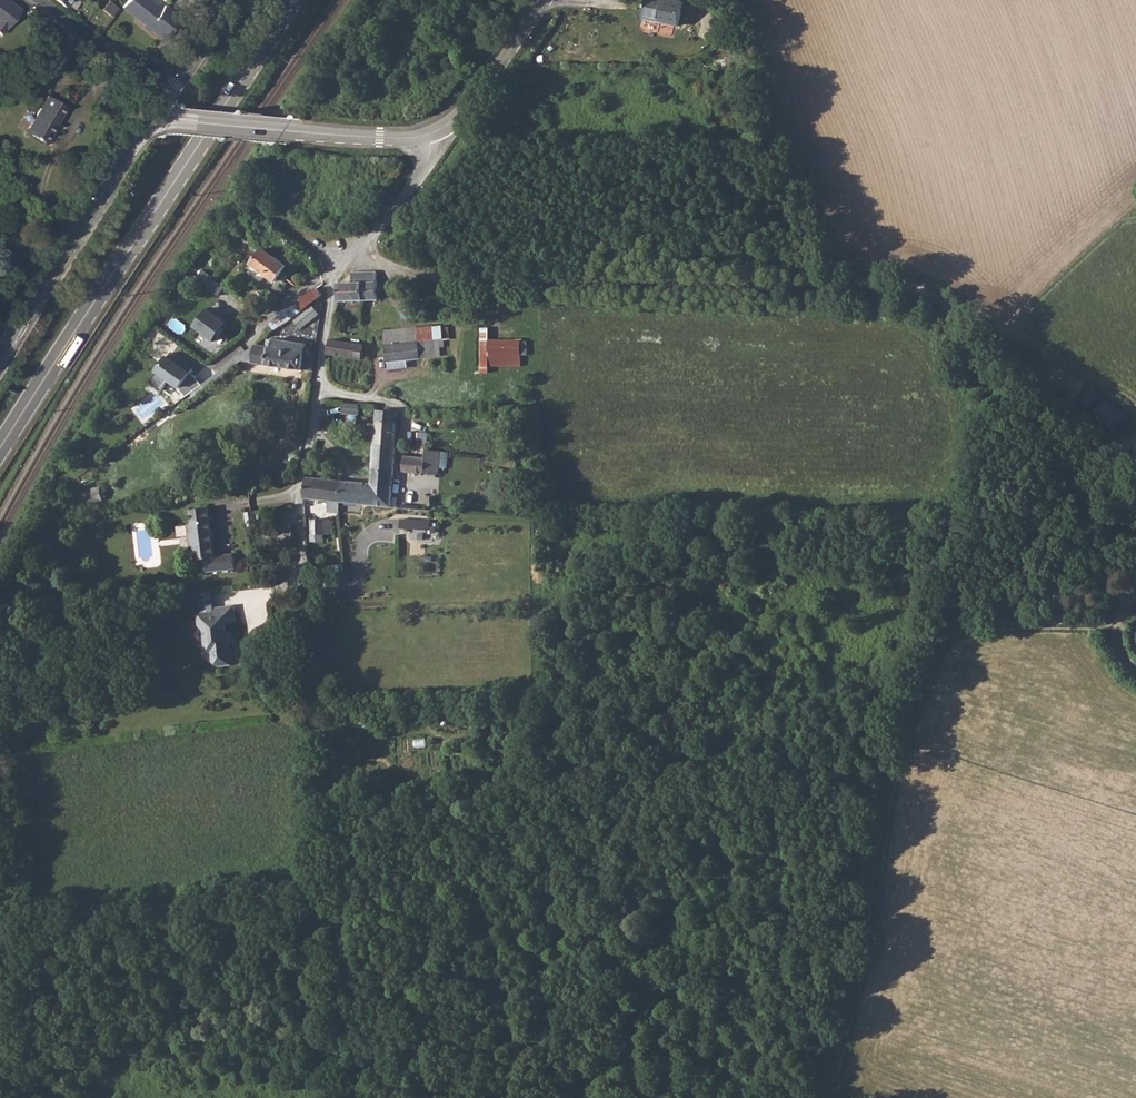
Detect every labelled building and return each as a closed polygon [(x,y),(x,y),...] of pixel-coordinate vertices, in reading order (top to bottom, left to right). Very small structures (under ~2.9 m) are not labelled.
[(1,34),(20,10),(8,0),(0,0),(0,33),(1,34)] [(122,8),(158,36),(175,13),(164,5),(161,9),(149,0),(128,0),(122,8)] [(641,18),(678,26),(684,0),(682,0),(645,0),(641,18)] [(47,96),(26,132),(43,143),(65,106),(47,96)] [(251,243),(244,253),(251,258),(258,248),(251,243)] [(263,248),(252,264),(276,283),(289,266),(263,248)] [(353,282),(339,282),(340,300),(363,300),(377,300),(377,284),(377,270),(353,271),(353,282)] [(294,304),(268,324),(273,332),(323,295),(316,287),(297,302),(299,304),(296,307),(294,304)] [(314,306),(295,322),(301,329),(320,313),(314,306)] [(208,309),(195,326),(213,340),(226,323),(208,309)] [(419,341),(418,327),(384,330),(388,369),(408,367),(407,361),(422,359),(422,358),(436,357),(436,354),(435,341),(434,339),(419,341)] [(254,346),(236,360),(302,369),(306,343),(274,338),(273,342),(267,342),(266,347),(254,346)] [(330,338),(327,354),(362,360),(364,344),(330,338)] [(520,339),(488,339),(489,367),(520,366),(520,339)] [(172,352),(149,382),(161,390),(167,381),(171,382),(179,386),(186,396),(200,384),(194,375),(189,373),(191,369),(181,363),(182,361),(172,352)] [(376,436),(376,443),(397,444),(399,411),(378,409),(376,436)] [(376,443),(373,482),(394,485),(397,444),(376,443)] [(448,451),(406,446),(403,470),(439,474),(440,465),(447,466),(448,451)] [(330,511),(342,512),(341,501),(343,480),(307,476),(305,497),(332,500),(330,511)] [(343,480),(341,501),(392,506),(394,485),(373,482),(366,482),(343,480)] [(436,496),(427,496),(427,505),(436,505),(436,496)] [(193,521),(188,521),(190,543),(194,543),(195,556),(201,556),(202,572),(232,568),(231,551),(214,553),(210,506),(191,509),(193,521)] [(261,509),(248,511),(249,525),(262,524),(261,509)] [(334,517),(312,517),(312,532),(317,532),(317,541),(325,541),(325,532),(334,533),(334,517)] [(401,527),(412,528),(430,528),(431,518),(401,517),(401,527)] [(440,553),(440,544),(425,543),(425,557),(435,557),(436,553),(440,553)] [(232,640),(236,636),(227,630),(226,623),(237,623),(234,605),(214,608),(215,611),(198,613),(200,625),(204,632),(206,648),(211,653),(212,662),(222,665),(241,663),(239,649),(234,649),(232,640)]
